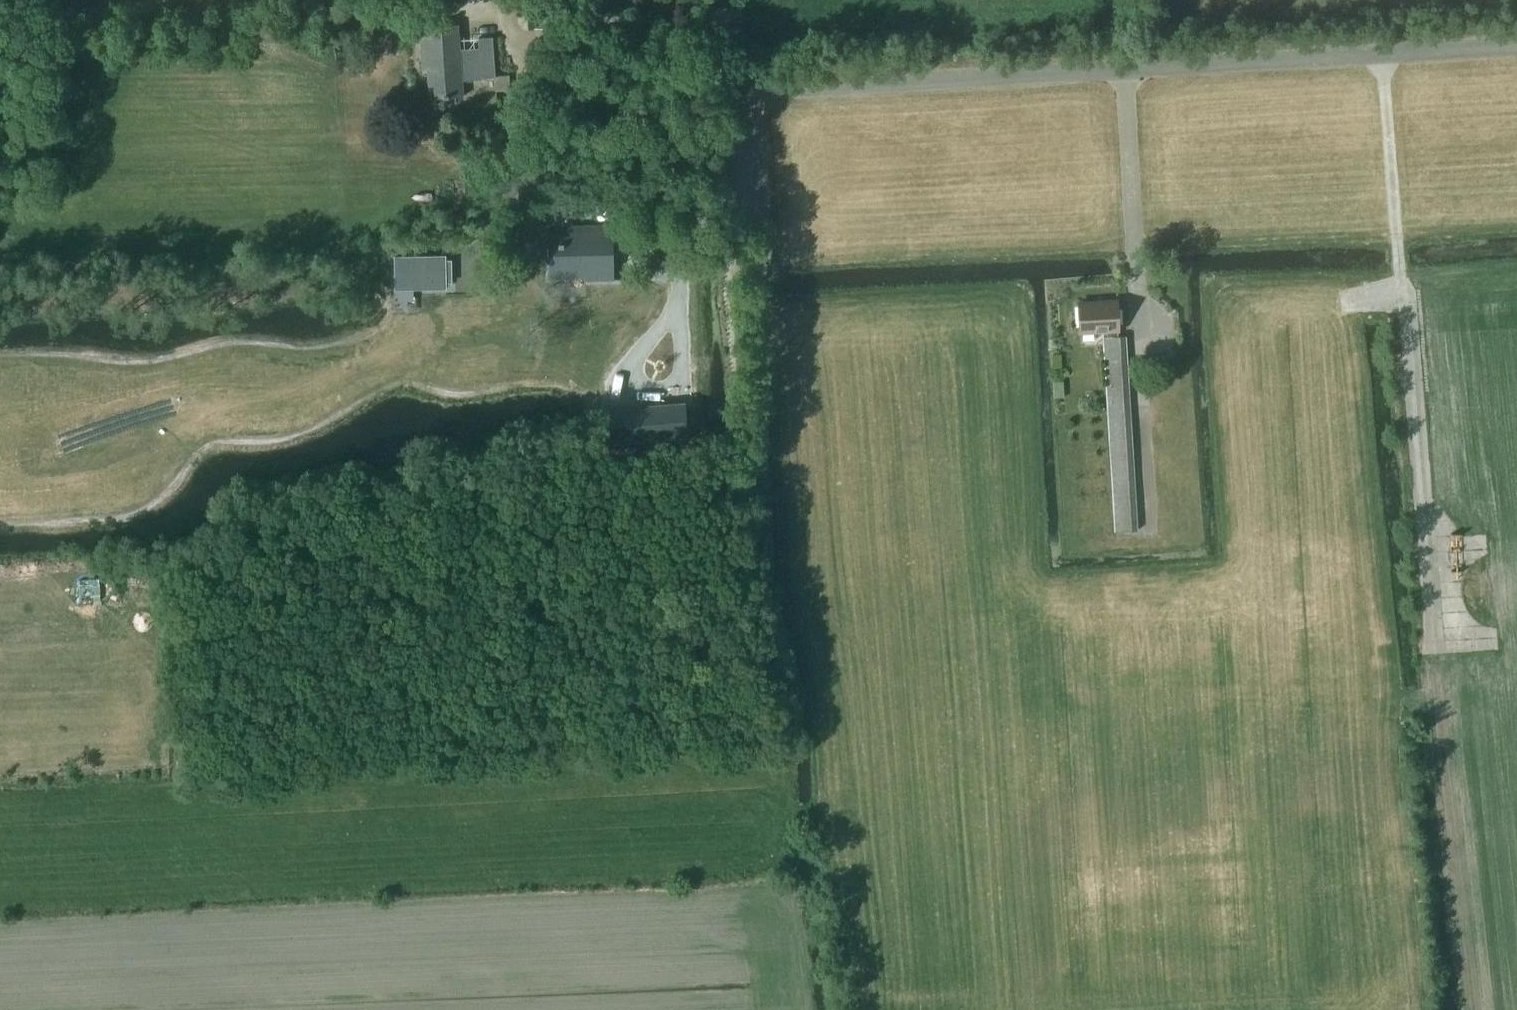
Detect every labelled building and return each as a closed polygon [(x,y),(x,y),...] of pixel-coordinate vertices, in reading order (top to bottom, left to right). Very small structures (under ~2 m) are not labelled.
[(742,33),(740,7),(705,9),(707,36),(742,33)] [(419,27),(421,71),(428,71),(429,98),(462,96),(461,81),(481,79),(481,77),(493,76),(491,37),(478,38),(479,48),(458,49),(457,25),(419,27)] [(614,280),(613,227),(572,228),(571,185),(543,185),(544,228),(550,228),(552,277),(586,276),(586,280),(614,280)] [(673,242),(673,226),(661,226),(661,243),(673,242)] [(444,255),(395,257),(396,288),(445,287),(444,255)] [(1122,360),(1127,359),(1125,335),(1118,336),(1117,328),(1119,328),(1117,300),(1078,303),(1080,331),(1107,329),(1108,336),(1104,336),(1117,531),(1132,530),(1122,360)] [(608,442),(688,435),(686,403),(606,410),(608,442)]
